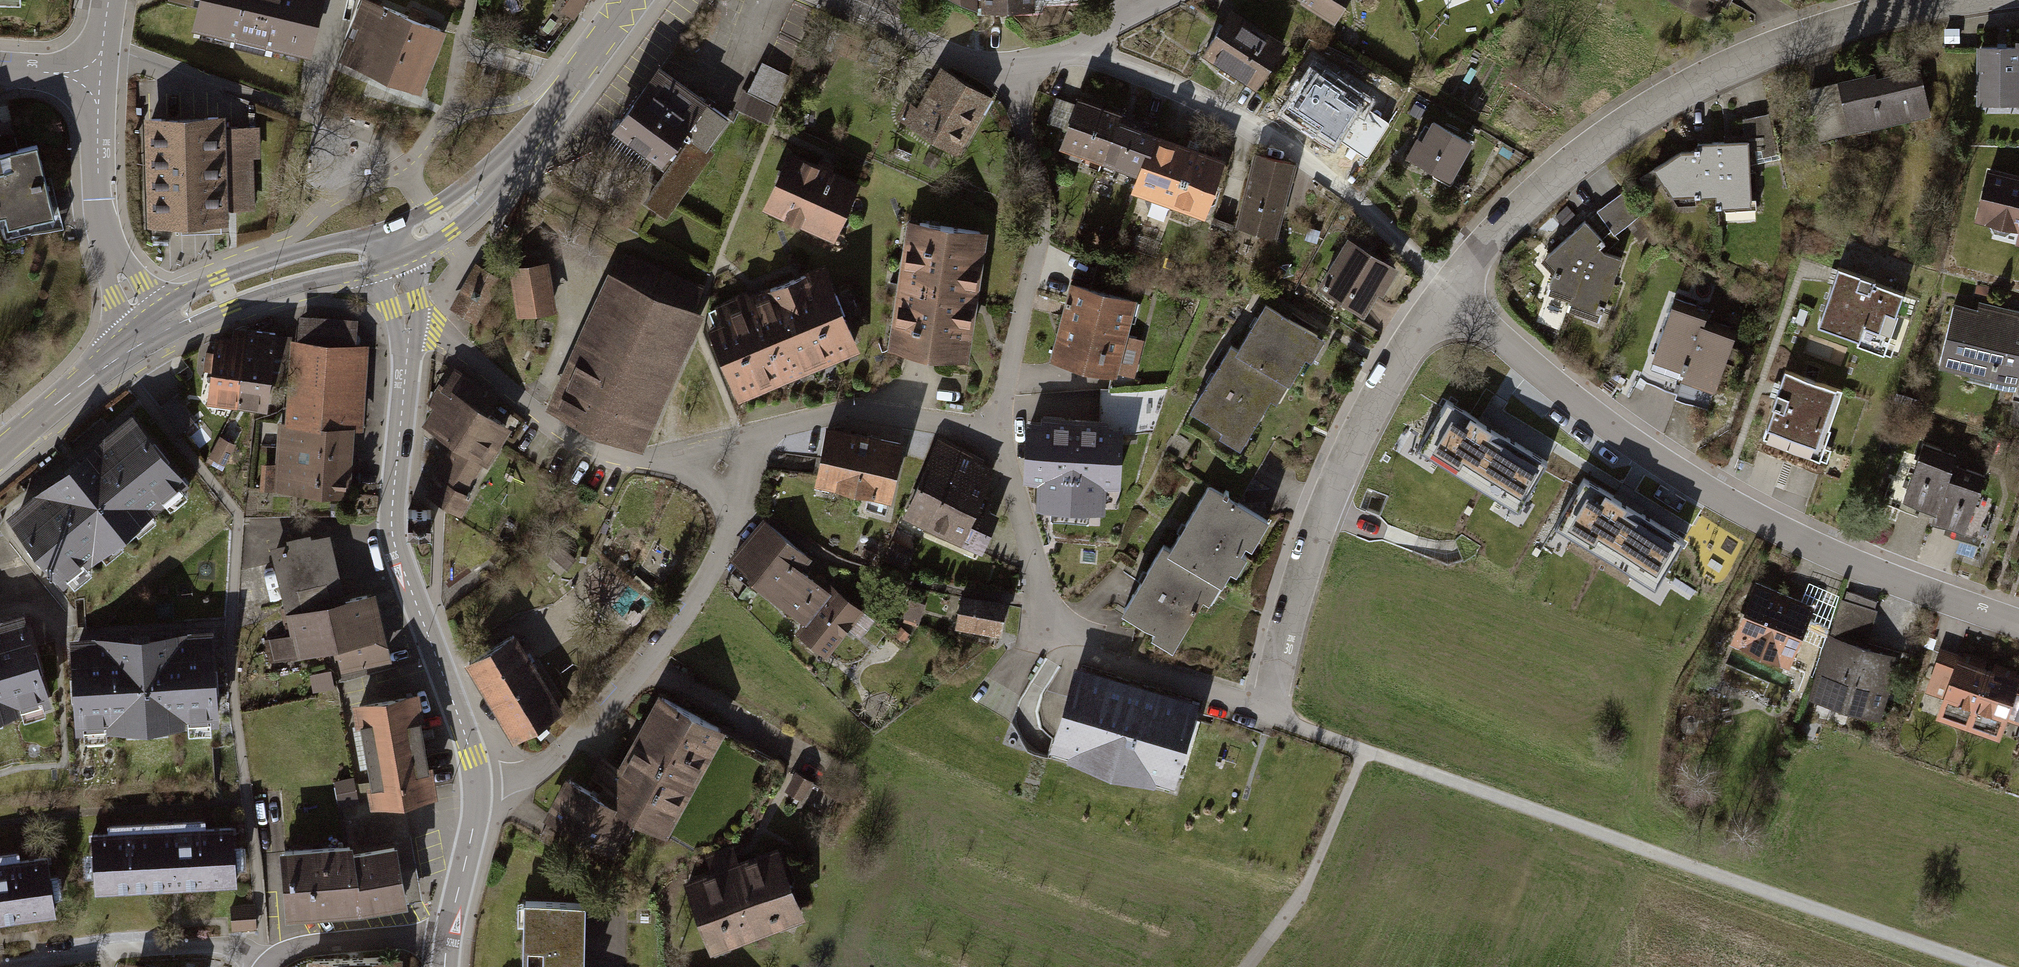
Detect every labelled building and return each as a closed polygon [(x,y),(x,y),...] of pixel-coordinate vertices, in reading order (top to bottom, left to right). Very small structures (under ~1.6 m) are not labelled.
[(199,5),(194,26),(308,51),(319,0),(177,0),(199,5)] [(372,33),(367,45),(349,38),(340,59),(390,80),(416,90),(429,56),(441,29),(421,21),(423,16),(424,13),(412,7),(408,16),(369,0),(366,0),(355,26),(372,33)] [(563,6),(574,15),(585,0),(568,0),(563,6)] [(979,12),(1034,11),(1033,2),(1060,1),(1062,0),(950,0),(979,12)] [(1343,28),(1359,0),(1295,0),(1343,28)] [(1286,49),(1231,15),(1206,56),(1261,90),(1286,49)] [(1981,48),(1980,107),(2018,107),(2018,48),(2009,48),(1981,48)] [(646,195),(669,211),(738,111),(659,57),(613,123),(669,161),(646,195)] [(763,58),(742,108),(772,120),(793,70),(763,58)] [(1340,81),(1314,64),(1287,105),(1306,117),(1302,123),(1332,142),(1358,102),(1336,87),(1340,81)] [(1922,67),(1841,85),(1853,138),(1934,120),(1922,67)] [(993,104),(938,72),(907,125),(962,157),(993,104)] [(1158,128),(1076,99),(1059,149),(1141,177),(1155,136),(1158,128)] [(218,117),(151,119),(154,223),(189,222),(222,221),(222,207),(252,206),(250,152),(232,152),(231,129),(218,129),(218,117)] [(1477,145),(1434,120),(1412,157),(1456,182),(1477,145)] [(1141,177),(1135,194),(1174,207),(1194,150),(1155,136),(1141,177)] [(1683,158),(1658,171),(1677,203),(1756,200),(1752,143),(1724,146),(1705,148),(1683,158)] [(41,145),(6,153),(0,154),(0,223),(3,235),(59,222),(41,145)] [(1228,161),(1194,150),(1174,207),(1208,219),(1228,161)] [(857,183),(792,153),(767,207),(831,237),(857,183)] [(1297,166),(1254,156),(1236,227),(1279,238),(1297,166)] [(1989,173),(1977,238),(2018,246),(2018,179),(1989,173)] [(1609,208),(1600,215),(1618,241),(1650,219),(1632,192),(1621,200),(1609,208)] [(987,234),(908,221),(887,350),(966,362),(987,234)] [(1604,247),(1590,226),(1544,262),(1562,278),(1552,295),(1578,305),(1604,247)] [(1400,271),(1348,240),(1317,292),(1370,322),(1400,271)] [(1629,258),(1604,247),(1578,305),(1574,315),(1599,326),(1629,258)] [(614,278),(608,275),(575,353),(552,405),(575,414),(616,432),(643,443),(670,381),(699,314),(693,312),(704,285),(625,252),(614,278)] [(547,261),(508,267),(515,318),(555,312),(547,261)] [(759,302),(791,386),(858,361),(826,277),(759,302)] [(1885,301),(1828,282),(1810,334),(1867,354),(1885,301)] [(1140,301),(1072,285),(1055,360),(1123,375),(1140,301)] [(708,322),(740,405),(791,386),(759,302),(708,322)] [(1953,305),(1939,367),(2018,385),(2018,382),(2018,321),(1953,305)] [(1711,320),(1676,307),(1657,364),(1691,376),(1707,332),(1711,320)] [(1325,343),(1270,310),(1240,358),(1295,391),(1325,343)] [(246,334),(245,340),(238,401),(265,404),(268,378),(282,380),(287,343),(272,341),(273,334),(257,332),(256,335),(246,334)] [(1736,342),(1707,332),(1691,376),(1686,391),(1715,401),(1736,342)] [(238,401),(245,340),(226,338),(226,342),(215,341),(213,356),(205,355),(204,365),(212,366),(208,397),(238,401)] [(369,350),(290,343),(285,407),(283,424),(277,424),(271,494),(349,500),(350,495),(355,432),(362,433),(369,350)] [(1281,415),(1295,391),(1240,358),(1232,353),(1193,417),(1229,439),(1223,448),(1241,459),(1272,409),(1281,415)] [(498,398),(453,371),(435,403),(434,404),(437,406),(426,425),(443,434),(440,439),(449,444),(451,440),(459,445),(454,453),(449,449),(446,453),(433,475),(438,478),(435,482),(429,493),(460,512),(472,492),(467,489),(465,491),(463,490),(481,461),(483,462),(507,424),(489,413),(496,400),(498,398)] [(1840,390),(1787,371),(1762,438),(1784,446),(1788,435),(1819,446),(1840,390)] [(161,409),(181,434),(195,423),(175,398),(161,409)] [(1548,461),(1447,399),(1418,447),(1519,509),(1548,461)] [(1041,420),(1026,420),(1024,480),(1035,480),(1037,509),(1120,511),(1121,462),(1123,426),(1109,424),(1107,418),(1041,414),(1041,420)] [(14,519),(67,585),(187,488),(133,422),(76,468),(14,519)] [(902,445),(823,432),(813,490),(892,503),(902,445)] [(207,463),(223,471),(236,446),(220,438),(207,463)] [(994,472),(934,445),(902,517),(981,553),(1001,509),(981,500),(994,472)] [(1957,468),(1925,458),(1908,509),(1940,520),(1955,475),(1957,468)] [(1940,520),(1936,533),(1969,544),(1988,485),(1955,475),(1940,520)] [(1685,539),(1584,477),(1555,525),(1656,587),(1685,539)] [(1214,496),(1173,559),(1229,595),(1270,532),(1214,496)] [(430,510),(409,509),(409,531),(430,532),(430,510)] [(763,521),(729,563),(804,622),(827,592),(801,571),(811,560),(763,521)] [(325,611),(345,606),(329,542),(271,556),(287,620),(325,611)] [(1173,559),(1165,553),(1122,618),(1157,641),(1152,648),(1173,662),(1206,611),(1215,616),(1229,595),(1173,559)] [(1791,666),(1817,608),(1759,582),(1734,641),(1791,666)] [(827,592),(804,622),(794,634),(823,657),(862,608),(833,585),(827,592)] [(1004,604),(960,596),(955,624),(998,633),(1004,604)] [(377,598),(345,606),(325,611),(335,654),(340,674),(392,662),(377,598)] [(297,663),(335,654),(325,611),(287,620),(297,663)] [(53,714),(26,622),(0,630),(0,730),(53,714)] [(141,638),(70,643),(75,736),(219,727),(214,634),(141,638)] [(515,637),(470,665),(516,740),(561,713),(515,637)] [(1903,664),(1831,641),(1812,699),(1884,722),(1903,664)] [(1945,653),(1923,715),(2018,749),(2018,679),(2010,676),(1974,664),(1945,653)] [(1208,714),(1078,673),(1057,740),(1051,760),(1050,762),(1180,803),(1208,714)] [(416,694),(352,706),(370,799),(371,806),(392,803),(435,796),(416,694)] [(723,736),(661,702),(603,810),(638,828),(666,843),(723,736)] [(786,791),(803,800),(814,781),(797,771),(786,791)] [(638,828),(603,810),(570,792),(546,836),(614,872),(638,828)] [(284,846),(280,846),(286,916),(300,915),(361,910),(408,900),(392,803),(371,806),(370,799),(338,805),(343,841),(284,846)] [(233,829),(94,840),(98,898),(175,892),(237,887),(233,829)] [(781,848),(685,882),(713,959),(809,925),(781,848)] [(54,912),(52,896),(62,894),(59,871),(49,873),(46,855),(0,861),(0,919),(54,912)] [(525,899),(525,966),(586,966),(587,901),(525,899)] [(230,904),(231,930),(256,929),(255,903),(230,904)] [(356,959),(309,956),(308,966),(355,966),(356,959)] [(399,961),(356,959),(355,966),(399,966),(399,961)]
